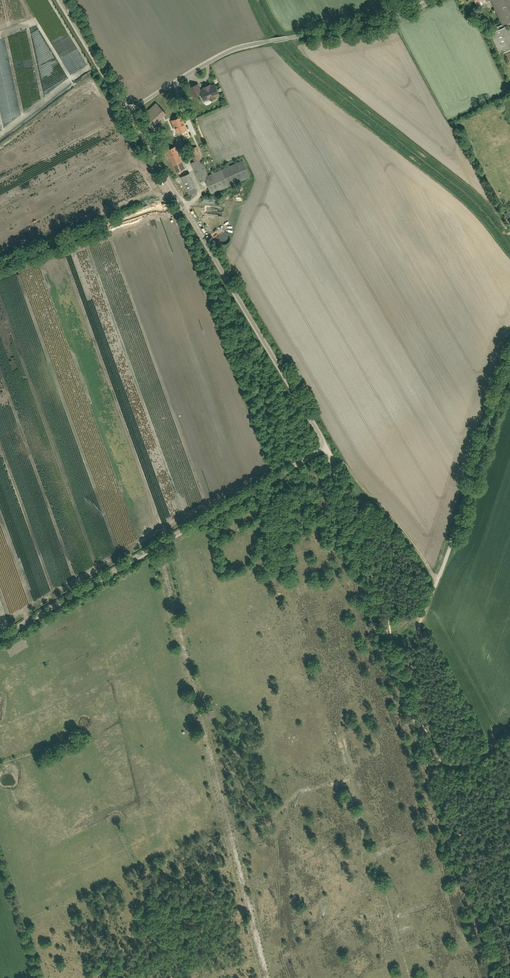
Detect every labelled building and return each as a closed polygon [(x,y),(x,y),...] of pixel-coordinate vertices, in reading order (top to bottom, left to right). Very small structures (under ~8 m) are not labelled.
[(509,23),(509,0),(472,0),(476,7),(488,1),(501,28),(496,30),(498,33),(489,37),(498,59),(503,56),(508,65),(509,64),(509,44),(502,27),(509,23)] [(205,105),(221,99),(215,86),(202,92),(200,87),(191,91),(194,100),(201,97),(205,105)] [(168,113),(160,104),(145,118),(153,127),(168,113)] [(170,116),(183,145),(199,138),(195,129),(189,132),(180,111),(170,116)] [(187,170),(176,147),(168,150),(179,174),(187,170)] [(212,195),(251,178),(244,163),(209,178),(202,161),(203,160),(199,150),(192,153),(196,164),(193,165),(202,185),(207,183),(212,195)] [(190,177),(183,179),(190,196),(197,193),(190,177)] [(230,241),(230,240),(230,239),(230,238),(229,236),(228,236),(227,235),(226,235),(224,234),(223,234),(222,235),(220,236),(219,238),(219,239),(219,240),(219,241),(219,243),(220,244),(221,245),(222,245),(223,246),(224,246),(225,246),(227,246),(228,245),(229,244),(230,242),(230,241)]
